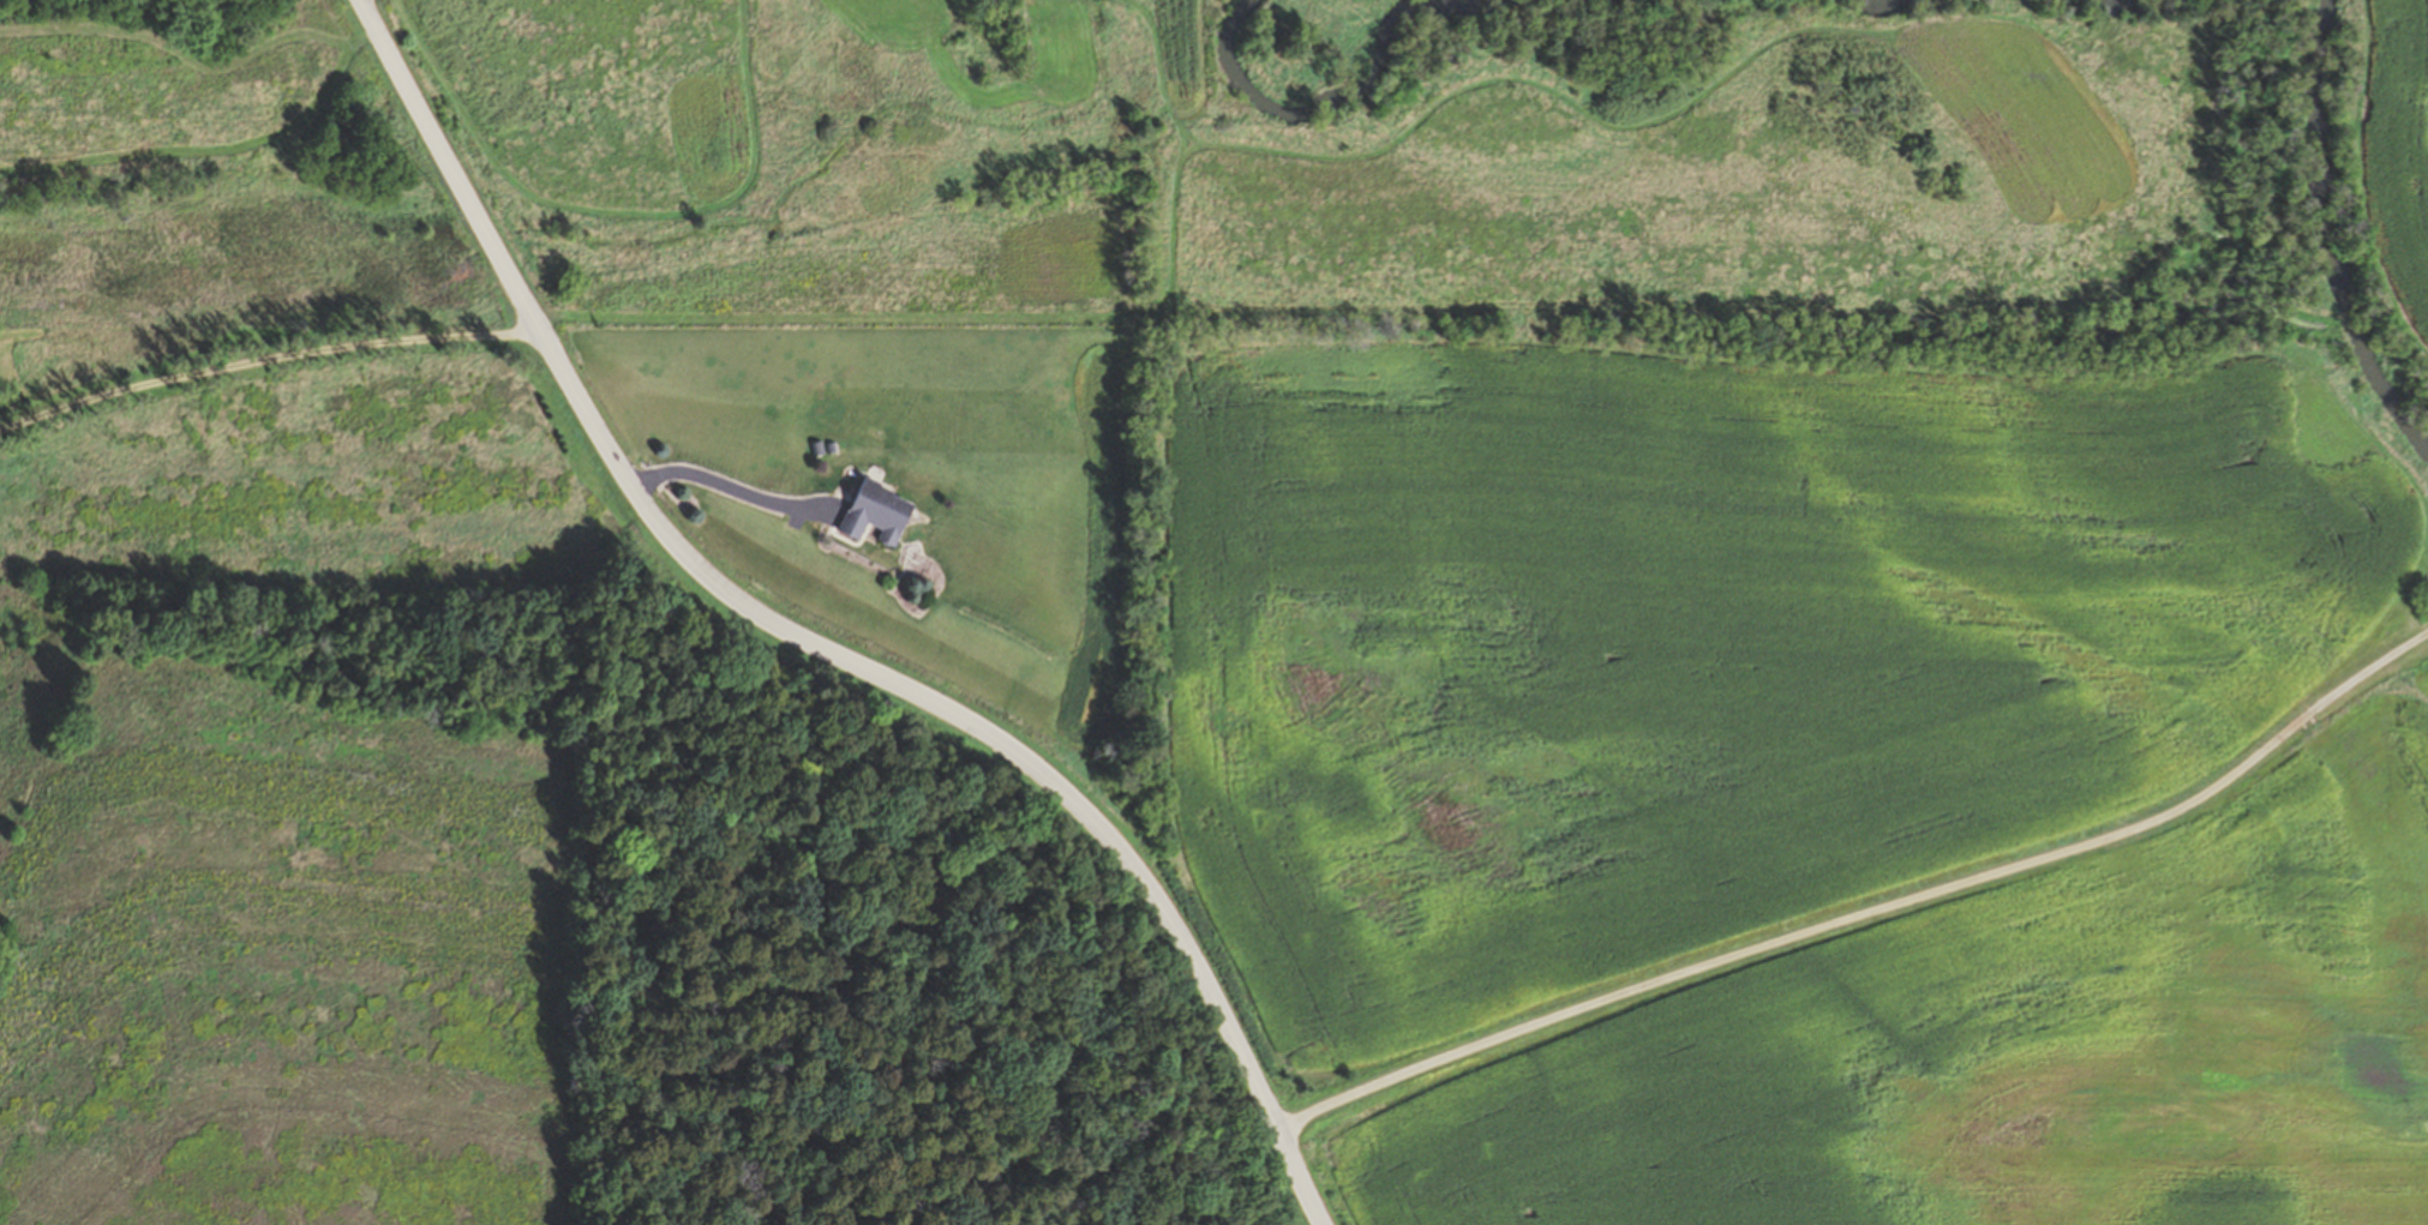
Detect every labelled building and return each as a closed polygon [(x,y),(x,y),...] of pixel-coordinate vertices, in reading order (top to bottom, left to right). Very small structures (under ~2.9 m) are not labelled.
[(840,530),(867,476),(899,492),(898,496),(919,505),(899,548),(880,540),(886,529),(870,521),(861,540),(840,530)]
